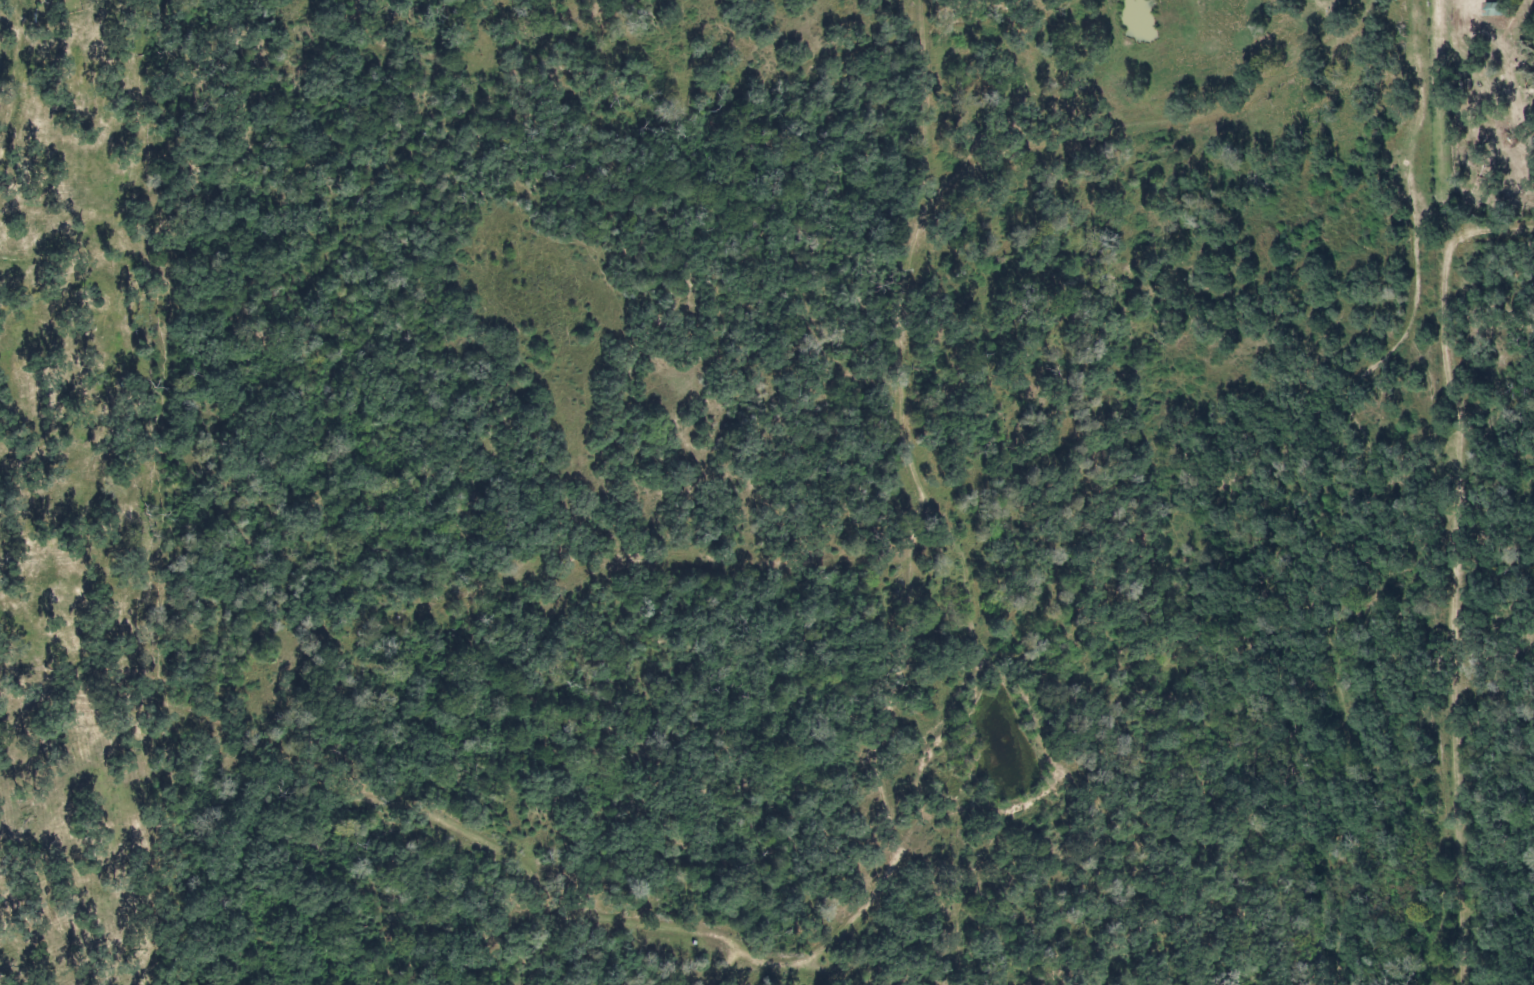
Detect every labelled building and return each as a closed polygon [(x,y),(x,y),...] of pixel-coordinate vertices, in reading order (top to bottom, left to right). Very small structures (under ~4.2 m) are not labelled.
[(1500,19),(1480,20),(1480,5),(1499,4),(1500,19)]
